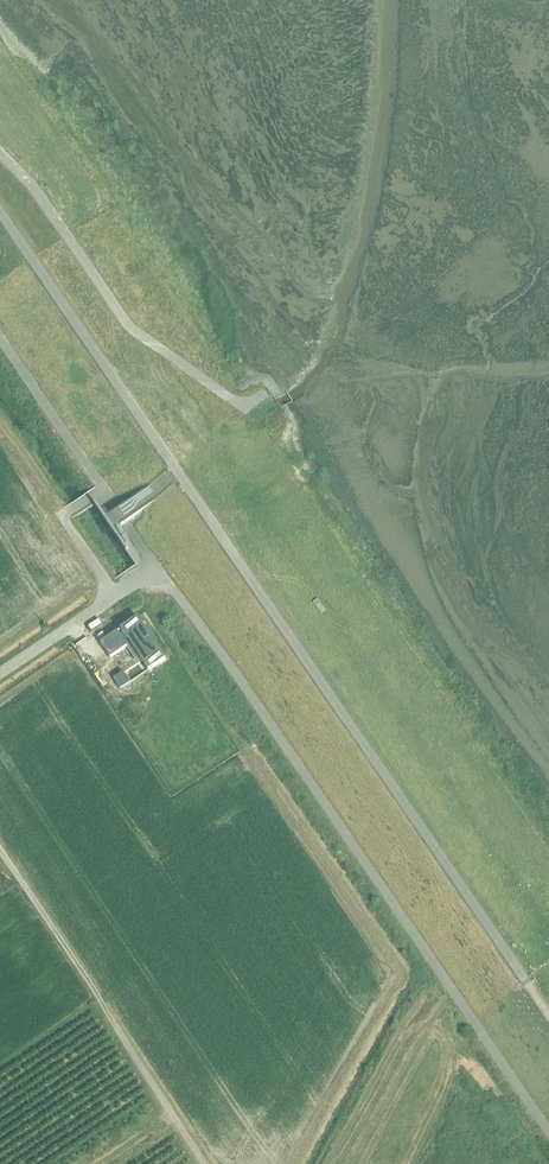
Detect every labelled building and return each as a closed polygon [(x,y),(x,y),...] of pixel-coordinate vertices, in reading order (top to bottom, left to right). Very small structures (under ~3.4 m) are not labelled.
[(173,425),(173,448),(183,448),(184,425),(173,425)] [(137,618),(100,643),(110,658),(127,647),(137,662),(141,660),(148,671),(165,660),(137,618)] [(116,689),(126,681),(117,671),(107,679),(116,689)]
